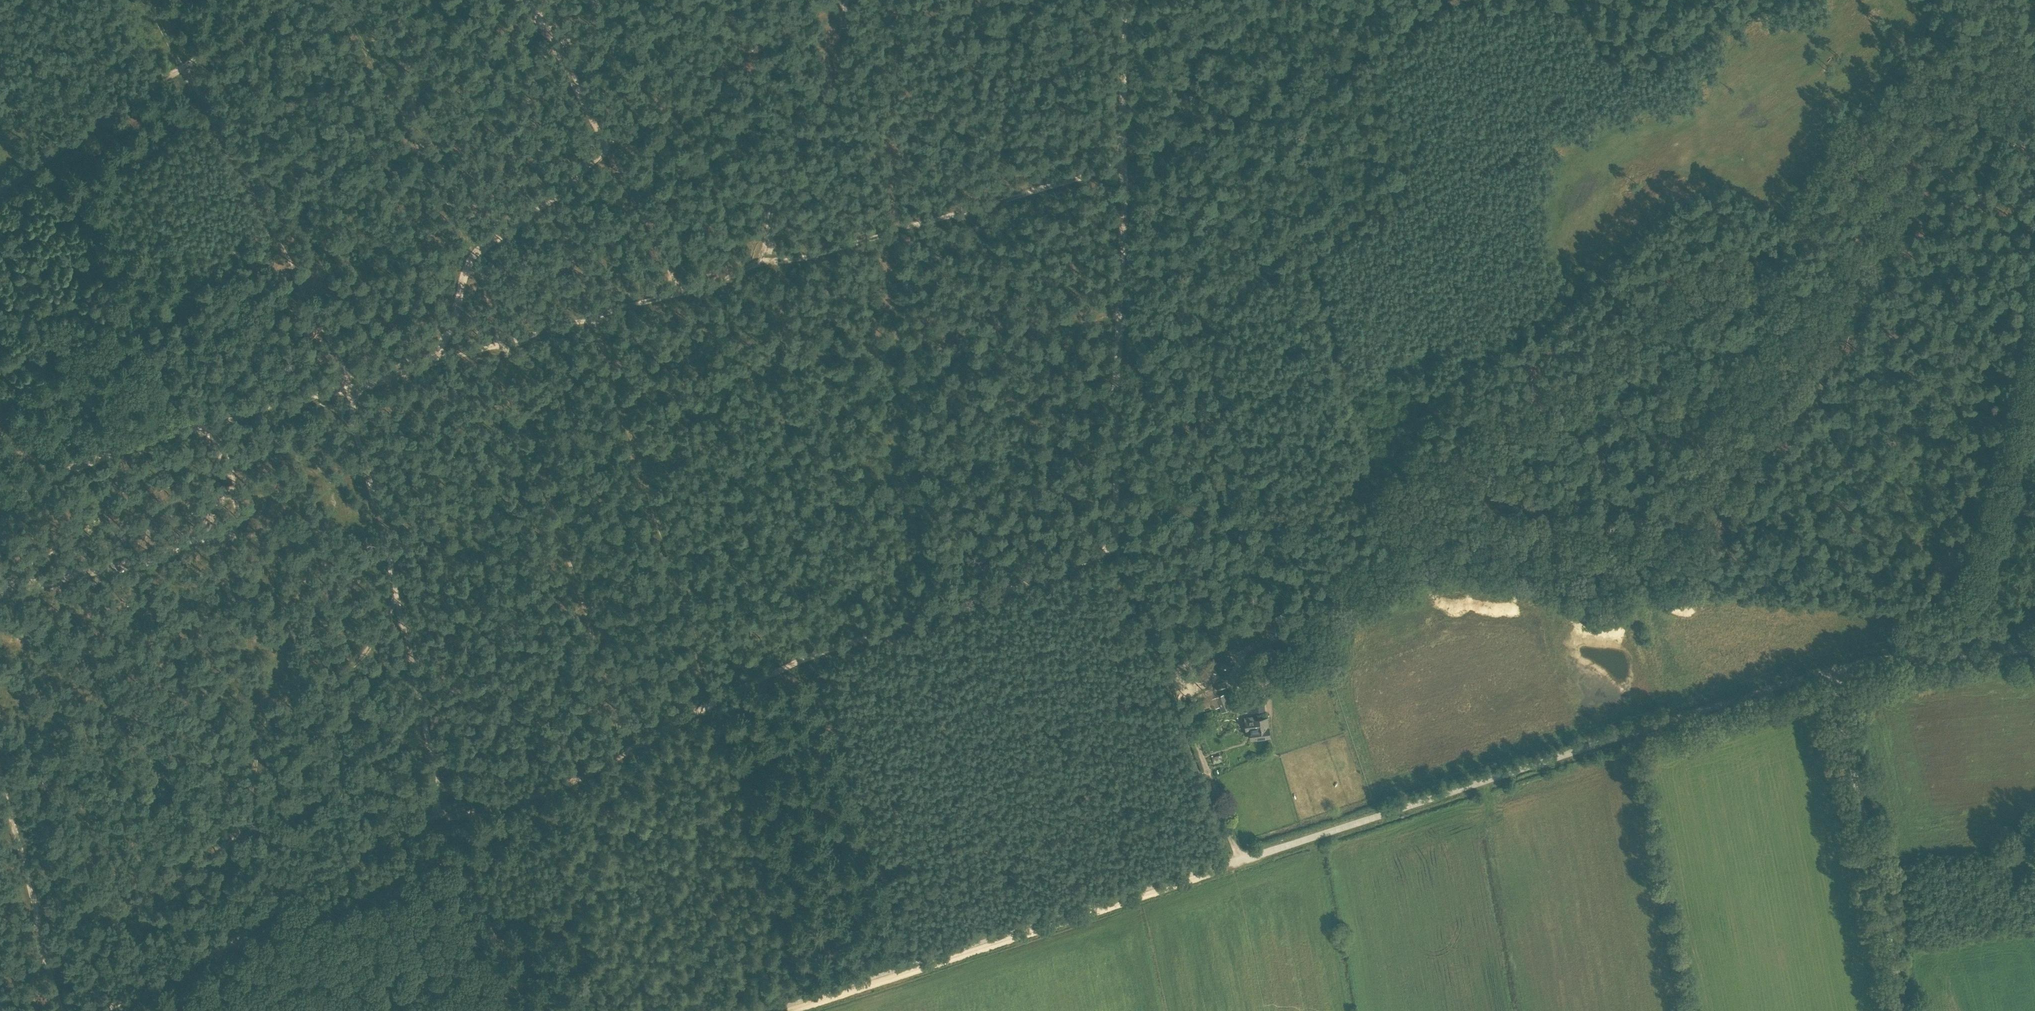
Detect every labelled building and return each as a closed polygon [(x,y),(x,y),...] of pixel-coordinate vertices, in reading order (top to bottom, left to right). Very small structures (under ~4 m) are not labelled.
[(1282,613),(1275,617),(1279,624),(1286,620),(1282,613)] [(1253,696),(1247,697),(1248,711),(1265,709),(1263,688),(1252,689),(1253,696)] [(1225,694),(1215,698),(1219,708),(1229,704),(1225,694)] [(1252,713),(1244,714),(1246,727),(1249,726),(1250,735),(1269,733),(1268,723),(1267,714),(1253,716),(1252,713)] [(1200,867),(1186,872),(1187,876),(1201,870),(1200,867)] [(327,918),(331,928),(340,925),(337,914),(327,918)]
